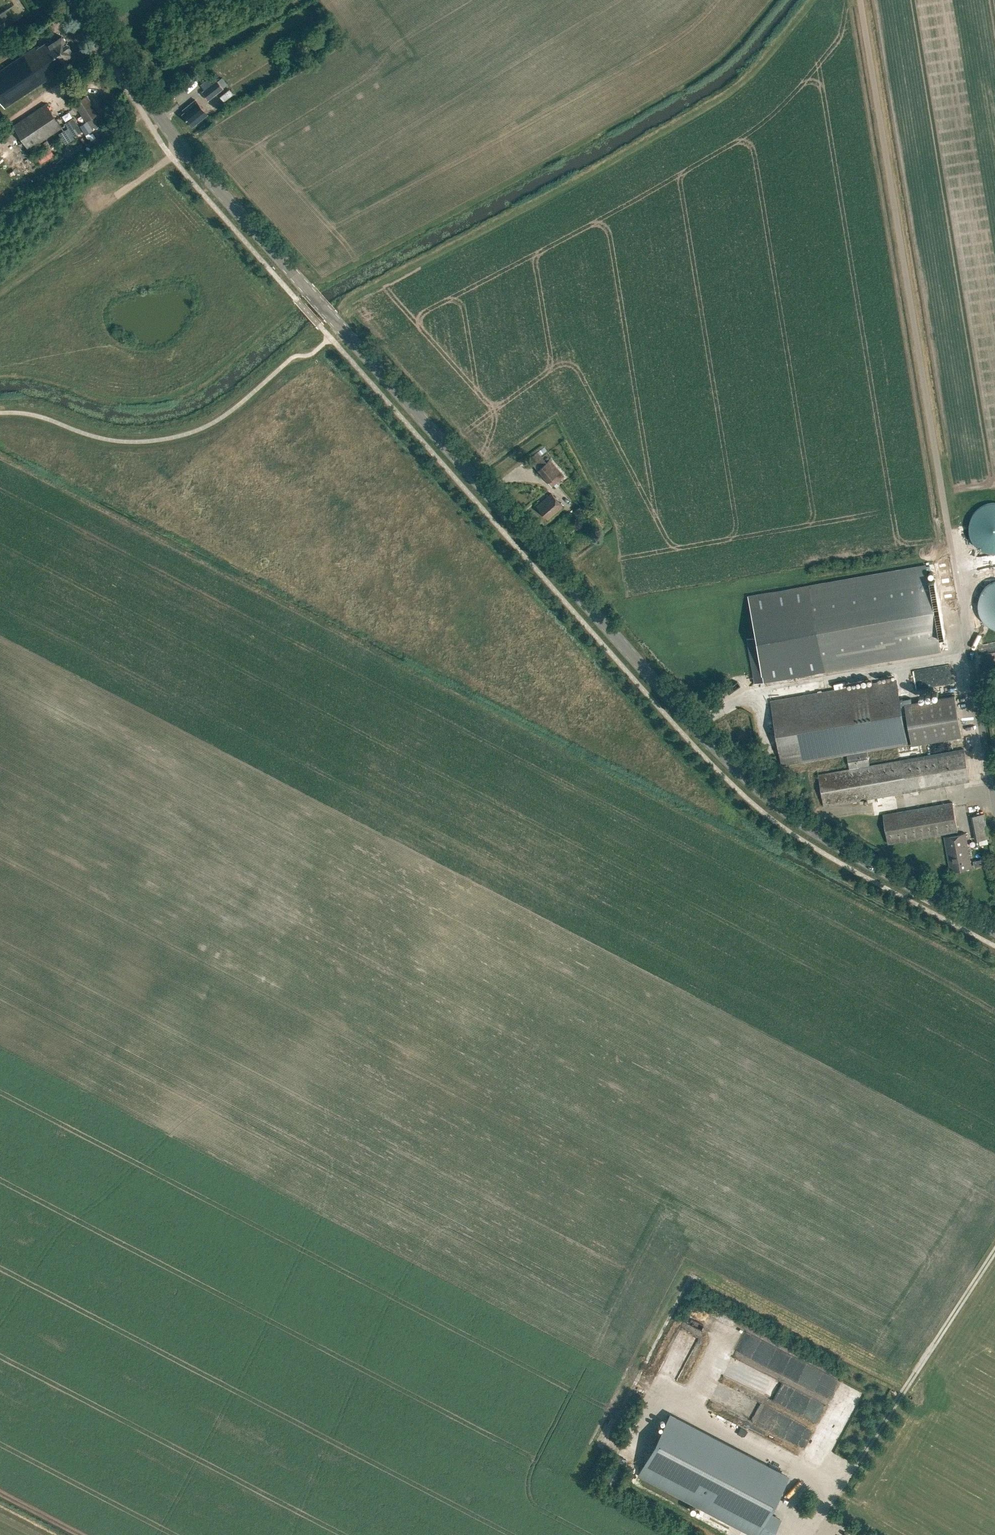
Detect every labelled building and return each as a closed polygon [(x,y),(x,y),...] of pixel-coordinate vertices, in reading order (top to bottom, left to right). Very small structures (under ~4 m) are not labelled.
[(13,21),(6,9),(0,13),(0,29),(13,21)] [(61,36),(49,44),(47,41),(37,48),(35,46),(0,70),(0,101),(5,107),(67,66),(64,61),(74,54),(61,36)] [(223,88),(223,87),(217,81),(216,80),(212,83),(208,79),(200,85),(204,90),(201,92),(209,100),(223,88)] [(224,101),(233,93),(229,89),(219,96),(224,101)] [(98,112),(86,95),(71,105),(75,111),(78,109),(86,120),(98,112)] [(192,126),(207,114),(195,100),(183,110),(184,112),(182,114),(192,126)] [(28,149),(61,127),(46,104),(13,126),(28,149)] [(74,118),(66,123),(71,130),(79,125),(74,118)] [(86,120),(79,125),(85,134),(92,129),(86,120)] [(542,456),(538,452),(528,460),(537,470),(537,469),(551,486),(563,477),(563,476),(549,459),(545,454),(542,456)] [(548,520),(563,507),(551,493),(536,506),(548,520)] [(974,500),(963,544),(994,552),(994,505),(974,500)] [(746,638),(752,669),(754,683),(940,650),(936,622),(944,621),(938,586),(929,587),(926,565),(812,585),(748,596),(755,637),(746,638)] [(972,590),(989,634),(994,632),(994,581),(972,590)] [(870,765),(867,750),(906,743),(895,679),(772,700),(784,765),(847,754),(850,769),(819,774),(824,806),(970,781),(964,749),(870,765)] [(912,744),(962,735),(955,695),(905,704),(912,744)] [(888,843),(958,831),(953,802),(883,814),(888,843)] [(987,842),(983,812),(971,814),(975,844),(987,842)] [(950,870),(971,867),(965,832),(945,836),(950,870)] [(833,1412),(844,1418),(856,1398),(845,1392),(833,1412)] [(787,1476),(670,1414),(639,1472),(759,1534),(771,1534),(780,1519),(768,1513),(787,1476)]
